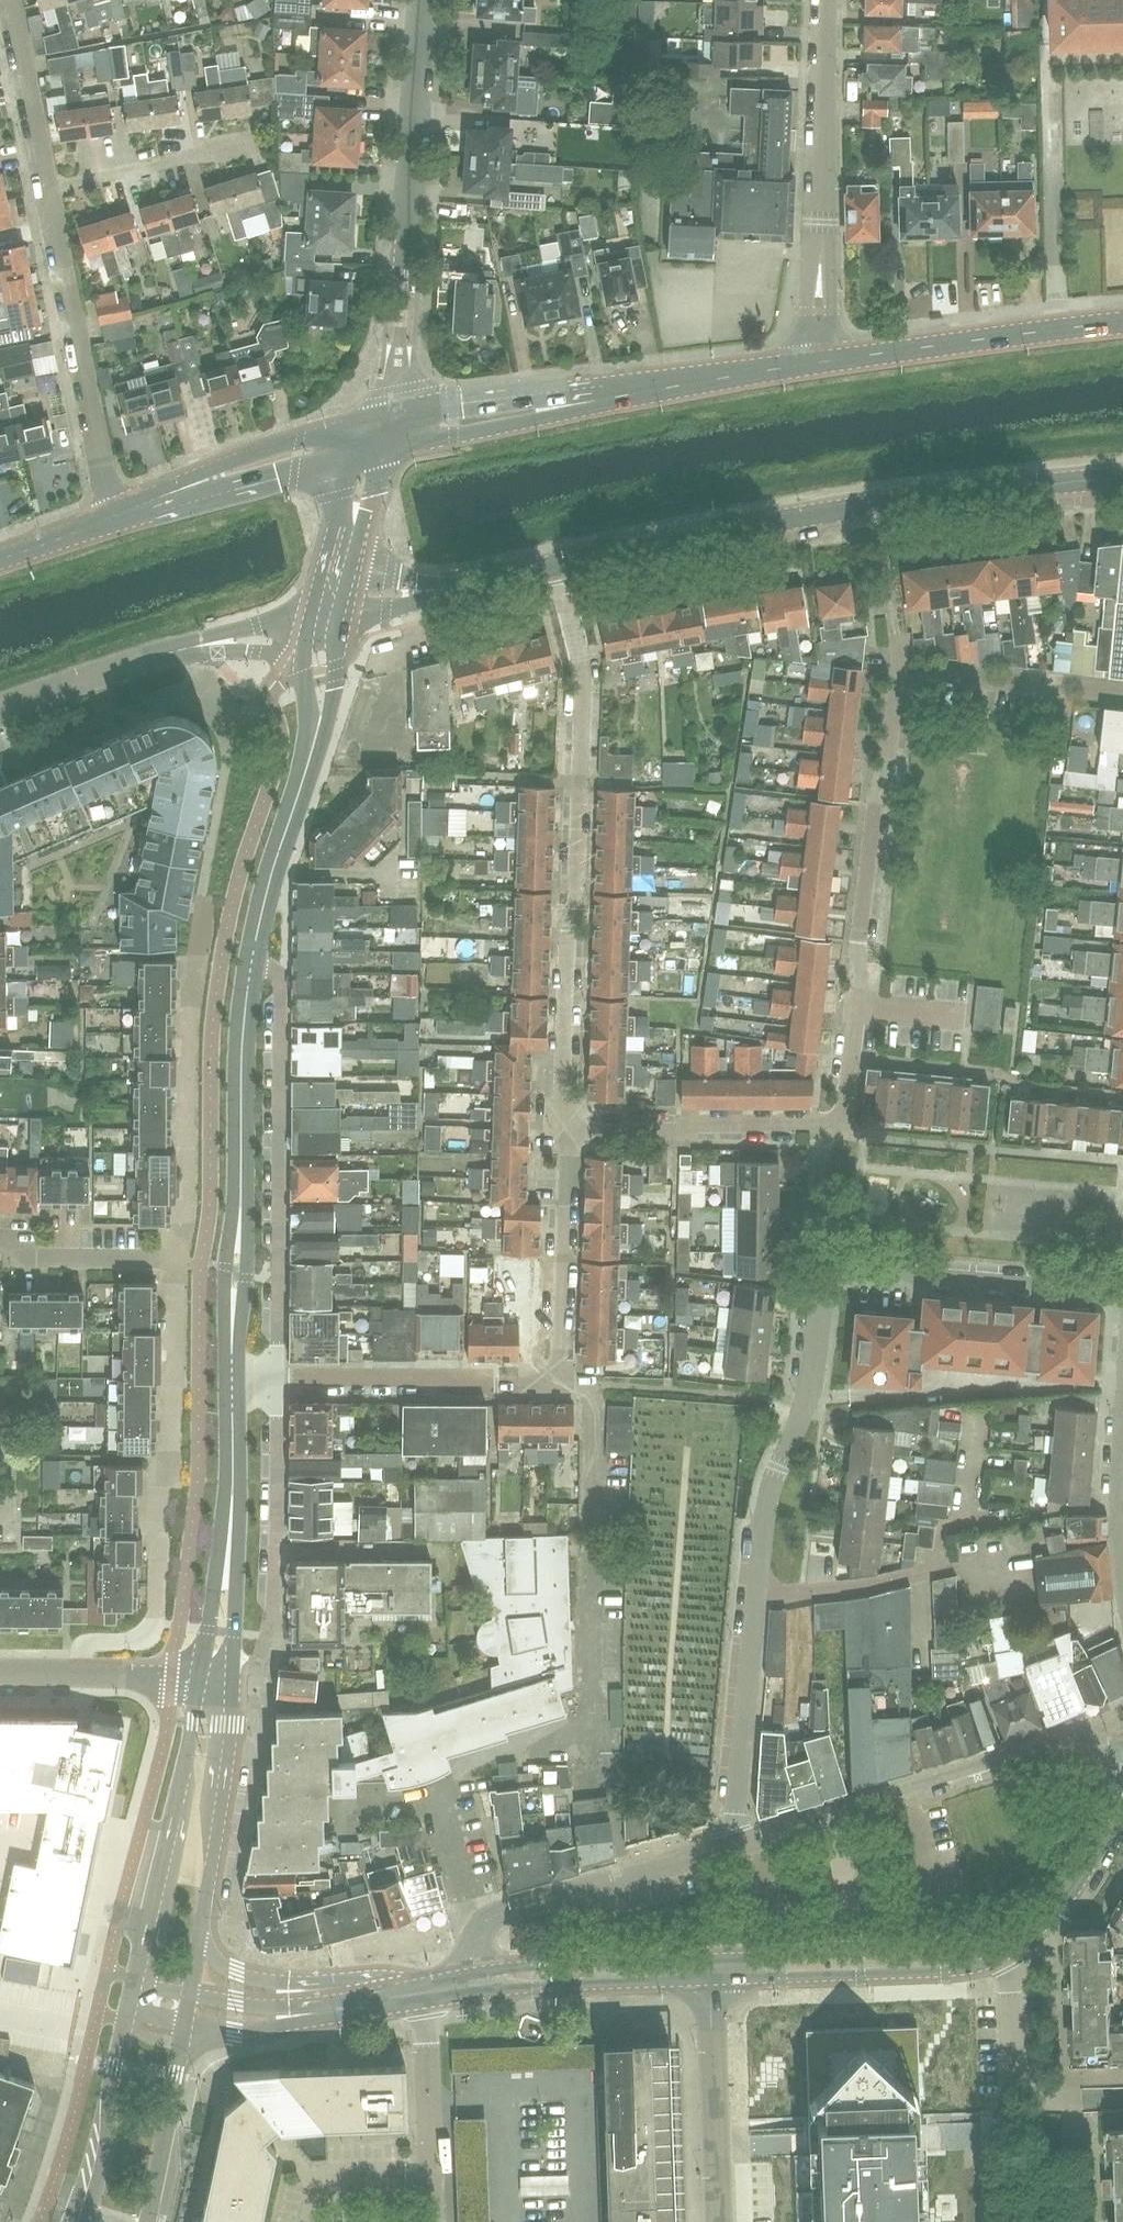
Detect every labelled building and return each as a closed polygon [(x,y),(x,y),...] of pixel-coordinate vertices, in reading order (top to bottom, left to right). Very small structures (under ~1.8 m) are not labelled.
[(67,0),(38,0),(40,10),(54,6),(61,32),(44,37),(47,54),(79,48),(67,2),(68,2),(67,0)] [(80,13),(85,11),(90,28),(101,25),(95,5),(96,5),(95,0),(76,0),(80,13)] [(96,5),(110,1),(116,22),(126,19),(121,0),(95,0),(96,5)] [(249,10),(255,21),(271,10),(265,0),(249,10)] [(297,15),(312,15),(312,5),(326,6),(326,3),(365,5),(366,0),(298,0),(297,15)] [(476,1),(478,3),(478,15),(508,17),(508,20),(534,21),(535,8),(519,7),(520,0),(476,0),(476,1)] [(863,0),(863,8),(866,10),(866,13),(907,15),(915,15),(915,3),(941,4),(941,0),(864,0),(863,0)] [(1054,44),(1122,42),(1122,0),(1053,0),(1054,44)] [(699,7),(699,23),(703,28),(706,28),(705,39),(714,39),(733,40),(733,27),(747,28),(761,28),(762,4),(715,2),(704,2),(699,7)] [(625,4),(624,26),(634,26),(636,5),(625,4)] [(276,14),(274,28),(297,29),(296,34),(310,35),(308,55),(322,55),(367,58),(367,43),(363,43),(364,32),(325,29),(325,28),(312,27),(312,15),(297,15),(276,14)] [(908,62),(929,63),(950,64),(950,52),(918,51),(918,40),(935,40),(936,27),(899,26),(899,27),(865,26),(864,33),(861,33),(861,46),(864,46),(864,49),(908,51),(908,62)] [(564,47),(565,35),(539,33),(523,32),(523,45),(564,47)] [(179,51),(178,39),(167,40),(168,52),(173,91),(185,90),(182,70),(179,51)] [(761,41),(746,40),(714,39),(713,63),(713,66),(721,66),(738,67),(741,64),(760,65),(761,41)] [(472,54),(471,72),(515,74),(517,42),(489,40),(489,42),(488,42),(487,46),(476,45),(476,52),(472,54)] [(110,48),(114,79),(128,77),(125,46),(110,48)] [(98,51),(94,51),(96,65),(98,81),(102,81),(114,79),(110,48),(98,51)] [(81,96),(75,55),(59,58),(48,59),(50,74),(61,73),(68,110),(56,112),(61,140),(88,136),(81,96)] [(307,94),(307,84),(321,85),(321,82),(360,85),(361,73),(366,74),(367,58),(322,55),(321,71),(295,69),(295,74),(279,73),(277,92),(278,92),(307,94)] [(720,78),(721,66),(713,66),(713,63),(678,62),(678,77),(706,78),(720,78)] [(949,79),(950,64),(929,63),(928,78),(949,79)] [(911,93),(911,75),(904,74),(904,65),(869,64),(868,73),(863,73),(863,87),(868,87),(868,91),(911,93)] [(226,116),(219,70),(218,65),(205,67),(209,90),(194,92),(199,120),(226,116)] [(226,116),(227,116),(252,112),(252,106),(276,103),(272,76),(248,80),(245,67),(219,70),(226,116)] [(195,69),(182,70),(185,90),(198,88),(195,69)] [(515,74),(471,72),(470,89),(473,92),(473,99),(484,100),(484,104),(485,104),(485,105),(513,107),(515,74)] [(155,126),(148,81),(147,73),(135,76),(138,101),(123,103),(128,130),(155,126)] [(155,126),(157,126),(182,122),(177,95),(169,96),(167,79),(148,81),(155,126)] [(791,237),(794,172),(787,171),(792,91),(731,88),(729,114),(744,115),(742,153),(716,152),(716,153),(698,152),(698,170),(692,170),(691,196),(715,197),(713,235),(744,237),(744,238),(759,238),(759,237),(789,238),(789,239),(792,239),(792,237),(791,237)] [(109,92),(81,96),(88,136),(115,132),(110,103),(109,92)] [(278,92),(277,107),(295,108),(295,115),(304,115),(304,119),(317,120),(316,135),(361,137),(362,122),(358,122),(359,111),(328,109),(329,96),(307,94),(278,92)] [(902,99),(890,99),(890,118),(902,118),(902,99)] [(887,117),(888,101),(863,100),(862,127),(880,128),(881,117),(887,117)] [(1001,114),(1038,116),(1038,104),(1002,104),(1001,114)] [(1097,128),(1110,126),(1107,109),(1095,111),(1097,128)] [(949,163),(964,162),(963,122),(948,123),(949,163)] [(472,153),(471,160),(549,165),(550,154),(526,152),(522,155),(517,155),(517,150),(508,150),(510,130),(491,128),(491,133),(470,131),(470,133),(467,135),(466,145),(469,147),(468,152),(472,153)] [(281,172),(290,172),(309,173),(309,163),(316,164),(316,161),(355,163),(356,152),(360,153),(361,137),(316,135),(315,150),(302,149),(302,153),(279,153),(280,171),(281,172)] [(909,138),(891,138),(892,166),(900,166),(901,185),(900,185),(902,237),(914,236),(917,240),(925,240),(928,235),(930,235),(929,185),(914,185),(913,185),(912,161),(910,161),(909,138)] [(563,166),(549,165),(471,160),(471,168),(467,168),(467,173),(464,175),(463,184),(466,187),(466,189),(487,190),(487,194),(505,195),(507,175),(523,176),(523,180),(562,183),(562,181),(572,182),(573,169),(563,168),(563,166)] [(969,182),(970,182),(972,234),(989,234),(989,237),(1002,237),(1000,181),(984,182),(984,163),(970,164),(969,182)] [(1000,181),(1002,237),(1016,237),(1016,233),(1033,233),(1032,180),(1032,164),(1018,165),(1018,181),(1000,181)] [(857,170),(847,171),(848,238),(876,237),(875,184),(858,184),(857,170)] [(309,173),(290,172),(281,172),(280,171),(282,198),(293,199),(293,202),(307,202),(306,218),(356,220),(357,207),(352,205),(353,194),(312,191),(312,187),(308,187),(309,173)] [(256,172),(231,180),(239,207),(243,219),(265,213),(270,230),(270,229),(274,240),(285,237),(286,237),(284,233),(282,227),(281,198),(266,203),(257,174),(256,172)] [(619,172),(618,187),(632,188),(632,172),(619,172)] [(231,180),(205,189),(213,214),(213,216),(227,211),(236,239),(237,239),(247,236),(248,236),(243,219),(239,207),(231,180)] [(929,185),(930,235),(932,235),(936,239),(943,239),(946,235),(959,234),(957,184),(929,185)] [(510,192),(509,208),(539,210),(541,194),(510,192)] [(192,193),(166,201),(183,254),(191,251),(194,250),(186,224),(200,220),(192,193)] [(712,257),(713,235),(715,197),(691,196),(672,195),(669,255),(712,257)] [(0,200),(0,228),(12,226),(7,199),(0,200)] [(166,201),(139,209),(148,236),(148,238),(161,235),(168,258),(182,254),(183,254),(166,201)] [(121,272),(132,268),(124,244),(139,239),(131,212),(104,220),(121,272)] [(597,237),(593,215),(580,217),(584,239),(597,237)] [(305,232),(287,232),(285,259),(285,260),(314,262),(315,253),(335,254),(336,246),(350,246),(350,236),(355,234),(356,220),(306,218),(305,232)] [(121,272),(104,220),(93,224),(91,219),(78,223),(80,228),(78,228),(87,256),(100,251),(108,276),(121,272)] [(562,259),(542,262),(553,317),(555,317),(557,320),(567,318),(568,314),(578,312),(570,272),(573,272),(570,257),(585,255),(579,229),(557,233),(562,259)] [(30,271),(25,244),(0,249),(0,277),(30,271)] [(607,248),(594,251),(600,280),(603,279),(608,303),(620,300),(623,305),(628,306),(632,303),(633,298),(636,297),(634,289),(647,286),(641,258),(629,260),(612,263),(610,253),(609,248),(607,248)] [(553,317),(542,262),(522,266),(519,254),(500,257),(504,277),(515,275),(516,283),(519,282),(527,322),(537,320),(540,323),(549,322),(550,318),(553,317)] [(273,258),(258,262),(261,276),(276,272),(273,258)] [(314,262),(285,260),(286,261),(287,276),(294,276),(293,293),(311,294),(309,320),(325,321),(325,327),(342,328),(344,301),(347,301),(351,298),(351,284),(323,282),(323,277),(313,277),(314,262)] [(454,331),(457,331),(457,333),(458,334),(458,335),(459,337),(460,337),(462,338),(463,338),(465,339),(466,338),(468,338),(469,337),(470,336),(471,335),(472,333),(472,332),(491,333),(492,321),(499,321),(500,303),(495,281),(483,280),(483,266),(461,264),(460,278),(457,278),(454,331)] [(0,277),(0,278),(1,278),(4,290),(0,291),(0,304),(35,297),(30,271),(0,277)] [(221,272),(193,282),(197,295),(226,286),(221,272)] [(213,291),(218,306),(226,303),(230,295),(227,287),(213,291)] [(144,311),(140,294),(129,297),(133,313),(144,311)] [(35,297),(0,304),(0,320),(10,318),(12,330),(40,324),(35,297)] [(102,324),(132,318),(129,300),(98,307),(102,324)] [(288,345),(287,317),(264,323),(265,327),(261,329),(257,335),(259,340),(251,342),(250,345),(248,343),(230,348),(243,396),(273,387),(266,361),(271,360),(275,353),(274,349),(288,345)] [(106,342),(116,340),(136,336),(132,318),(102,324),(106,342)] [(6,330),(0,331),(0,345),(9,343),(6,330)] [(187,373),(203,369),(195,339),(180,343),(187,373)] [(172,363),(144,371),(146,376),(148,384),(158,422),(160,421),(161,424),(173,420),(173,418),(187,414),(178,384),(176,377),(187,373),(180,343),(179,340),(167,343),(172,363)] [(52,341),(29,346),(31,357),(31,359),(55,354),(52,341)] [(31,357),(29,346),(29,345),(0,351),(0,360),(4,383),(35,377),(31,359),(31,357)] [(220,368),(202,372),(211,404),(243,396),(230,348),(215,352),(220,368)] [(114,384),(116,393),(127,431),(158,422),(148,384),(147,380),(146,380),(145,376),(114,384)] [(10,407),(22,456),(53,448),(46,417),(28,421),(23,404),(10,407)] [(10,407),(0,410),(0,461),(22,456),(10,407)] [(67,414),(53,417),(56,429),(69,427),(67,414)] [(1095,670),(1109,671),(1122,543),(1121,544),(1098,547),(1097,564),(1079,562),(1076,593),(1093,594),(1105,595),(1101,627),(1099,627),(1097,643),(1073,640),(1071,663),(1070,672),(1093,675),(1095,670)] [(1109,671),(1109,677),(1122,679),(1122,543),(1109,671)] [(1034,555),(1039,590),(1065,587),(1067,604),(1075,603),(1076,593),(1079,562),(1080,548),(1034,555)] [(1034,555),(1013,557),(1025,644),(1036,643),(1032,614),(1030,614),(1027,591),(1039,590),(1034,555)] [(1024,644),(1025,644),(1013,557),(992,560),(997,596),(1008,595),(1014,641),(1003,642),(1005,666),(1028,668),(1024,644)] [(966,563),(976,637),(986,636),(981,599),(991,597),(986,560),(966,563)] [(966,563),(946,566),(951,604),(952,612),(963,611),(966,636),(955,637),(958,660),(980,663),(976,637),(966,563)] [(955,637),(954,634),(944,636),(940,605),(951,604),(946,566),(925,569),(934,635),(937,658),(958,660),(955,637)] [(904,572),(909,609),(920,608),(924,637),(912,638),(915,656),(937,658),(934,635),(925,569),(904,572)] [(819,665),(834,666),(862,669),(866,635),(842,639),(839,622),(853,620),(847,584),(844,585),(843,581),(830,582),(831,587),(819,589),(825,627),(821,628),(823,641),(816,642),(819,665)] [(789,645),(791,661),(801,662),(795,627),(796,627),(796,626),(807,624),(801,587),(780,591),(787,629),(789,645)] [(783,661),(791,661),(789,645),(787,629),(780,591),(759,594),(765,631),(777,629),(783,661)] [(753,595),(728,599),(737,655),(751,657),(747,632),(746,630),(759,628),(753,595)] [(728,599),(703,603),(706,627),(702,628),(704,639),(724,635),(727,654),(737,655),(728,599)] [(704,639),(702,628),(698,605),(673,609),(684,667),(694,665),(690,643),(704,640),(704,639)] [(673,609),(649,614),(656,649),(670,647),(671,655),(672,655),(675,668),(684,667),(673,609)] [(649,614),(626,618),(636,675),(645,673),(642,652),(656,649),(649,614)] [(626,618),(601,623),(600,623),(607,659),(622,656),(626,676),(636,675),(626,618)] [(545,694),(542,682),(540,673),(556,670),(547,635),(523,641),(536,696),(545,694)] [(507,682),(521,678),(523,686),(526,699),(536,696),(523,641),(498,647),(507,682)] [(507,682),(498,647),(474,652),(483,688),(488,708),(497,706),(494,693),(492,685),(507,682)] [(488,708),(483,688),(474,652),(450,658),(458,694),(473,690),(475,698),(479,711),(488,708)] [(417,730),(418,750),(450,749),(448,672),(445,661),(411,669),(414,730),(417,730)] [(807,663),(807,669),(811,670),(811,673),(809,685),(859,691),(860,686),(862,669),(834,666),(819,665),(807,663)] [(753,667),(751,678),(764,680),(765,669),(753,667)] [(714,687),(742,683),(740,671),(712,675),(714,687)] [(764,680),(751,678),(749,691),(762,693),(764,680)] [(856,713),(859,691),(809,685),(807,699),(830,702),(829,710),(856,713)] [(1122,720),(1122,710),(1105,708),(1095,789),(1116,790),(1120,750),(1122,720)] [(746,710),(745,722),(757,723),(759,712),(746,710)] [(854,735),(856,713),(829,710),(829,718),(806,715),(804,729),(854,735)] [(153,720),(0,787),(0,912),(79,911),(80,949),(176,948),(176,916),(187,916),(215,767),(216,763),(216,760),(215,756),(215,752),(214,748),(213,744),(211,741),(209,737),(207,734),(205,731),(202,728),(199,726),(196,723),(192,721),(189,720),(185,719),(182,718),(178,717),(175,716),(171,716),(167,716),(164,717),(160,718),(157,719),(153,720)] [(757,723),(745,722),(743,735),(755,736),(757,723)] [(778,745),(777,725),(759,726),(760,745),(778,745)] [(851,756),(854,735),(804,729),(802,742),(825,745),(824,753),(851,756)] [(600,736),(600,754),(599,776),(632,777),(633,754),(608,753),(609,737),(600,736)] [(738,765),(751,767),(752,754),(740,752),(738,765)] [(849,778),(851,756),(824,753),(823,762),(800,759),(799,772),(849,778)] [(664,765),(664,774),(663,786),(695,786),(695,765),(664,765)] [(749,778),(751,767),(738,765),(737,777),(749,778)] [(726,768),(711,769),(712,782),(726,782),(726,768)] [(422,778),(422,770),(368,770),(368,788),(327,828),(324,825),(311,838),(311,865),(351,865),(399,819),(395,814),(401,808),(401,788),(407,788),(407,778),(422,778)] [(454,787),(454,770),(423,770),(423,787),(454,787)] [(846,800),(849,778),(799,772),(796,794),(846,800)] [(498,801),(497,811),(554,813),(555,788),(519,787),(519,801),(511,801),(498,801)] [(599,789),(598,814),(656,816),(656,805),(634,805),(634,791),(599,789)] [(422,809),(422,797),(409,797),(409,856),(421,856),(422,835),(422,809)] [(786,820),(836,826),(839,804),(812,801),(811,809),(787,807),(786,820)] [(733,802),(731,814),(744,816),(746,804),(733,802)] [(1122,819),(1122,807),(1098,805),(1097,816),(1122,819)] [(422,809),(422,835),(449,835),(450,809),(422,809)] [(518,822),(517,836),(553,838),(554,813),(497,811),(497,821),(510,821),(510,822),(518,822)] [(656,816),(598,814),(597,839),(633,840),(633,826),(655,826),(656,816)] [(744,816),(731,814),(729,828),(742,829),(744,816)] [(1097,816),(1096,828),(1122,831),(1122,819),(1097,816)] [(834,848),(836,826),(786,820),(784,835),(808,837),(807,845),(834,848)] [(552,862),(553,838),(517,836),(517,851),(509,851),(496,851),(495,861),(552,862)] [(632,854),(633,840),(597,839),(596,864),(654,866),(654,855),(632,854)] [(726,844),(724,858),(737,859),(739,846),(726,844)] [(831,870),(832,865),(834,848),(807,845),(806,854),(782,852),(781,864),(831,870)] [(1096,867),(1122,870),(1122,853),(1122,858),(1097,856),(1096,867)] [(737,859),(724,858),(723,870),(736,872),(737,859)] [(495,869),(508,870),(516,871),(516,886),(552,887),(552,862),(495,861),(495,869)] [(654,866),(596,864),(595,889),(631,890),(631,875),(653,876),(654,866)] [(829,892),(831,870),(781,864),(779,877),(803,880),(802,889),(829,892)] [(1096,867),(1095,879),(1120,881),(1119,892),(1122,892),(1122,870),(1096,867)] [(355,897),(334,896),(334,882),(294,882),(294,904),(355,905),(355,897)] [(826,914),(829,892),(802,889),(801,898),(777,895),(775,908),(826,914)] [(516,891),(515,907),(494,907),(494,916),(550,917),(551,893),(516,891)] [(721,891),(719,901),(731,903),(733,892),(721,891)] [(1081,911),(1122,915),(1122,892),(1119,892),(1118,903),(1082,899),(1081,911)] [(595,894),(594,919),(652,921),(652,910),(630,909),(631,895),(595,894)] [(719,901),(719,902),(715,923),(727,924),(731,903),(719,901)] [(294,904),(294,927),(334,927),(334,918),(365,918),(365,913),(381,913),(381,905),(377,905),(355,905),(294,904)] [(416,905),(402,905),(402,928),(416,928),(416,905)] [(824,936),(826,918),(826,914),(775,908),(774,921),(798,924),(797,933),(824,936)] [(1045,931),(1056,932),(1058,910),(1047,909),(1045,931)] [(1081,911),(1080,922),(1116,926),(1115,937),(1122,938),(1122,915),(1081,911)] [(550,942),(550,917),(494,916),(494,925),(506,926),(514,926),(514,941),(550,942)] [(594,919),(594,944),(629,945),(630,930),(652,931),(652,921),(594,919)] [(334,940),(334,927),(294,927),(294,950),(366,951),(366,940),(334,940)] [(715,928),(711,950),(724,952),(726,940),(750,943),(751,933),(715,928)] [(6,945),(6,930),(0,930),(0,955),(28,955),(28,945),(14,945),(6,945)] [(393,950),(392,936),(378,937),(379,951),(393,950)] [(778,945),(777,958),(827,964),(827,960),(829,942),(802,939),(801,948),(778,945)] [(514,941),(513,956),(506,955),(492,956),(492,965),(549,967),(550,942),(514,941)] [(1076,960),(1087,962),(1122,966),(1122,943),(1114,942),(1113,953),(1077,949),(1076,960)] [(629,959),(629,945),(594,944),(593,969),(650,971),(651,960),(629,959)] [(333,972),(334,962),(366,962),(366,951),(294,950),(294,972),(333,972)] [(422,952),(407,952),(407,968),(421,969),(422,952)] [(0,955),(0,980),(6,980),(6,965),(14,965),(28,965),(28,955),(0,955)] [(824,985),(827,964),(777,958),(775,970),(798,973),(797,982),(824,985)] [(1087,962),(1076,960),(1075,973),(1111,976),(1110,987),(1122,988),(1122,966),(1087,962)] [(139,961),(139,985),(176,985),(176,961),(139,961)] [(38,971),(39,979),(71,979),(71,964),(43,965),(43,971),(38,971)] [(492,975),(513,976),(512,991),(548,992),(549,967),(492,965),(492,975)] [(650,971),(593,969),(592,994),(627,995),(628,981),(650,981),(650,971)] [(294,972),(294,995),(363,995),(373,995),(373,989),(344,988),(344,973),(333,972),(294,972)] [(707,981),(705,993),(717,995),(721,973),(708,972),(707,981)] [(406,975),(405,996),(416,997),(417,975),(406,975)] [(29,1004),(28,995),(14,995),(7,995),(6,980),(0,980),(0,1005),(15,1005),(29,1004)] [(822,1007),(824,985),(797,982),(796,991),(773,988),(772,1001),(822,1007)] [(132,998),(132,985),(86,986),(86,999),(132,998)] [(176,1009),(176,985),(139,985),(139,1008),(124,1008),(124,1009),(176,1009)] [(976,1000),(1002,1002),(1004,988),(989,986),(978,985),(976,1000)] [(1110,987),(1109,997),(1063,993),(1062,1005),(1071,1006),(1122,1011),(1122,988),(1110,987)] [(717,995),(705,993),(703,1006),(715,1006),(717,995)] [(294,995),(293,1018),(333,1018),(333,1008),(349,1008),(348,1005),(363,1005),(363,995),(294,995)] [(547,1023),(548,998),(512,996),(512,1011),(504,1012),(490,1011),(490,1021),(547,1023)] [(592,999),(591,1024),(648,1026),(649,1015),(627,1015),(627,1000),(592,999)] [(976,1000),(975,1014),(1001,1017),(1002,1002),(976,1000)] [(399,1002),(400,1017),(424,1017),(424,1001),(399,1002)] [(772,1001),(770,1015),(793,1018),(792,1026),(819,1029),(822,1007),(772,1001)] [(15,1005),(0,1005),(0,1030),(7,1030),(7,1015),(29,1014),(29,1004),(15,1005)] [(1014,1033),(1017,1007),(1006,1006),(1003,1032),(1014,1033)] [(1070,1017),(1107,1021),(1106,1032),(1122,1034),(1122,1011),(1071,1006),(1070,1017)] [(124,1009),(124,1033),(172,1033),(172,1010),(176,1010),(176,1009),(124,1009)] [(1001,1017),(975,1014),(973,1029),(999,1032),(1001,1017)] [(715,1017),(702,1015),(700,1028),(713,1029),(715,1017)] [(437,1034),(486,1036),(486,1021),(437,1020),(437,1034)] [(73,1047),(74,1022),(51,1021),(50,1047),(73,1047)] [(546,1048),(547,1023),(490,1021),(490,1031),(511,1031),(510,1045),(496,1045),(496,1046),(532,1047),(546,1048)] [(721,1033),(746,1036),(747,1024),(722,1021),(721,1033)] [(409,1023),(410,1049),(425,1048),(424,1022),(409,1023)] [(591,1024),(590,1049),(626,1050),(626,1036),(648,1037),(648,1026),(591,1024)] [(293,1026),(293,1049),(342,1048),(398,1049),(398,1039),(360,1040),(360,1042),(342,1042),(341,1026),(293,1026)] [(816,1051),(819,1029),(792,1026),(791,1032),(768,1029),(767,1039),(767,1045),(816,1051)] [(124,1033),(124,1057),(176,1057),(176,1056),(172,1056),(172,1033),(124,1033)] [(1086,1046),(1085,1058),(1122,1062),(1122,1039),(1114,1038),(1113,1049),(1086,1046)] [(1075,1045),(1073,1057),(1085,1058),(1086,1046),(1075,1045)] [(531,1072),(532,1047),(496,1046),(496,1059),(475,1058),(474,1070),(531,1072)] [(705,1106),(705,1046),(692,1046),(692,1079),(682,1079),(682,1106),(705,1106)] [(727,1106),(727,1079),(718,1079),(718,1046),(705,1046),(705,1106),(727,1106)] [(727,1079),(727,1106),(749,1106),(748,1046),(735,1046),(735,1079),(727,1079)] [(771,1079),(770,1079),(762,1079),(762,1046),(748,1046),(749,1106),(770,1106),(771,1079)] [(293,1049),(293,1072),(342,1072),(342,1058),(398,1058),(398,1049),(342,1048),(293,1049)] [(53,1051),(0,1049),(0,1071),(11,1072),(11,1058),(53,1060),(53,1051)] [(625,1064),(626,1050),(590,1049),(589,1074),(647,1076),(647,1065),(625,1064)] [(810,1106),(816,1056),(798,1054),(796,1068),(770,1068),(770,1079),(771,1079),(770,1106),(810,1106)] [(1022,1064),(1040,1066),(1041,1056),(1023,1054),(1022,1064)] [(176,1081),(176,1080),(176,1057),(124,1057),(124,1058),(128,1058),(128,1081),(176,1081)] [(1085,1070),(1085,1058),(1073,1057),(1072,1068),(1085,1070)] [(1085,1058),(1085,1070),(1111,1072),(1110,1084),(1122,1085),(1122,1062),(1085,1058)] [(867,1067),(862,1114),(875,1115),(875,1118),(895,1120),(895,1116),(911,1118),(911,1121),(931,1123),(932,1120),(948,1121),(947,1125),(968,1127),(968,1123),(984,1125),(984,1128),(986,1128),(990,1084),(970,1082),(970,1084),(953,1083),(954,1080),(933,1078),(933,1081),(917,1079),(917,1077),(897,1075),(897,1077),(880,1076),(881,1068),(867,1067)] [(474,1079),(495,1080),(495,1095),(530,1097),(531,1072),(474,1070),(474,1079)] [(589,1074),(588,1099),(624,1100),(624,1086),(647,1086),(647,1076),(589,1074)] [(657,1079),(657,1106),(677,1106),(676,1078),(657,1079)] [(135,1082),(135,1105),(171,1105),(172,1082),(176,1082),(176,1081),(128,1081),(128,1082),(135,1082)] [(336,1102),(400,1102),(401,1091),(353,1090),(353,1088),(335,1088),(335,1081),(293,1081),(293,1102),(336,1102)] [(432,1093),(431,1112),(468,1112),(468,1094),(432,1093)] [(1040,1134),(1044,1097),(1043,1097),(1042,1100),(1026,1099),(1026,1096),(1011,1094),(1007,1131),(1009,1131),(1009,1126),(1022,1127),(1021,1132),(1040,1134)] [(529,1126),(530,1097),(495,1095),(494,1108),(472,1108),(472,1119),(494,1120),(494,1124),(529,1126)] [(1044,1097),(1040,1134),(1041,1134),(1042,1129),(1054,1130),(1054,1135),(1072,1137),(1076,1100),(1075,1104),(1059,1102),(1059,1099),(1044,1097)] [(1076,1100),(1072,1137),(1073,1137),(1074,1132),(1086,1133),(1086,1138),(1105,1140),(1108,1104),(1108,1107),(1091,1105),(1092,1102),(1076,1100)] [(419,1129),(419,1102),(400,1102),(400,1129),(419,1129)] [(1122,1142),(1122,1105),(1108,1104),(1105,1140),(1106,1140),(1106,1135),(1119,1137),(1118,1141),(1122,1142)] [(135,1105),(135,1128),(171,1128),(171,1105),(135,1105)] [(347,1117),(341,1119),(341,1107),(292,1107),(292,1129),(378,1129),(378,1116),(347,1116),(347,1117)] [(528,1154),(529,1126),(494,1124),(493,1129),(471,1129),(471,1138),(493,1139),(493,1153),(528,1154)] [(425,1125),(425,1134),(441,1134),(441,1126),(425,1125)] [(171,1151),(171,1128),(135,1128),(135,1151),(128,1151),(128,1152),(176,1152),(176,1151),(171,1151)] [(419,1129),(400,1129),(378,1129),(292,1129),(292,1151),(341,1151),(341,1137),(349,1137),(349,1140),(372,1140),(419,1142),(419,1129)] [(17,1208),(18,1167),(9,1167),(9,1147),(0,1147),(0,1208),(17,1208)] [(40,1205),(41,1156),(41,1148),(31,1147),(30,1167),(18,1167),(17,1208),(39,1209),(40,1209),(40,1205)] [(586,1157),(585,1182),(648,1184),(667,1184),(667,1150),(650,1151),(649,1175),(629,1174),(629,1173),(621,1174),(622,1158),(586,1157)] [(128,1152),(127,1176),(176,1176),(176,1152),(128,1152)] [(470,1177),(528,1179),(528,1154),(493,1153),(492,1167),(471,1167),(470,1177)] [(680,1155),(679,1166),(690,1166),(690,1155),(680,1155)] [(40,1205),(65,1205),(65,1157),(41,1156),(40,1205)] [(90,1157),(65,1157),(65,1205),(90,1205),(90,1157)] [(292,1179),(368,1179),(368,1168),(338,1168),(338,1158),(292,1158),(292,1179)] [(738,1185),(779,1185),(779,1162),(738,1161),(738,1185)] [(679,1170),(679,1184),(691,1184),(692,1184),(692,1170),(679,1170)] [(127,1176),(127,1199),(175,1200),(176,1176),(127,1176)] [(527,1204),(528,1179),(470,1177),(470,1188),(491,1189),(491,1202),(527,1204)] [(292,1179),(292,1198),(344,1198),(353,1190),(368,1190),(368,1179),(292,1179)] [(419,1203),(419,1199),(419,1179),(402,1180),(401,1202),(419,1203)] [(620,1208),(621,1194),(628,1193),(628,1194),(673,1194),(673,1184),(667,1184),(648,1184),(585,1182),(585,1207),(620,1208)] [(779,1185),(738,1185),(727,1184),(726,1207),(738,1207),(778,1207),(779,1185)] [(679,1193),(679,1206),(691,1207),(691,1206),(691,1194),(679,1193)] [(171,1224),(171,1222),(171,1201),(175,1201),(175,1200),(127,1199),(127,1201),(134,1201),(134,1224),(171,1224)] [(527,1204),(491,1202),(491,1204),(505,1205),(505,1218),(483,1218),(483,1227),(540,1229),(541,1204),(527,1204)] [(292,1204),(292,1230),(333,1230),(361,1230),(361,1204),(346,1204),(334,1204),(292,1204)] [(691,1207),(679,1206),(679,1220),(690,1220),(691,1207)] [(585,1207),(584,1231),(641,1233),(642,1223),(620,1222),(620,1208),(585,1207)] [(737,1230),(778,1230),(778,1207),(738,1207),(737,1230)] [(504,1253),(539,1254),(540,1229),(483,1227),(483,1238),(504,1238),(504,1253)] [(737,1230),(737,1252),(778,1252),(778,1230),(737,1230)] [(641,1233),(584,1231),(583,1256),(619,1257),(619,1243),(641,1243),(641,1233)] [(403,1233),(403,1241),(417,1242),(417,1233),(403,1233)] [(379,1234),(357,1234),(340,1235),(335,1235),(292,1234),(292,1258),(339,1258),(340,1246),(379,1246),(379,1234)] [(678,1237),(678,1251),(690,1251),(690,1238),(678,1237)] [(418,1261),(418,1264),(429,1264),(429,1252),(429,1251),(418,1251),(418,1261)] [(678,1251),(677,1264),(677,1270),(689,1271),(690,1251),(678,1251)] [(778,1252),(737,1252),(737,1275),(778,1275),(778,1252)] [(479,1264),(484,1280),(497,1277),(492,1260),(479,1264)] [(403,1281),(403,1282),(417,1282),(417,1271),(418,1264),(418,1261),(404,1261),(403,1281)] [(583,1262),(582,1287),(639,1288),(640,1279),(617,1278),(618,1263),(583,1262)] [(292,1263),(292,1282),(352,1283),(352,1272),(336,1272),(336,1275),(332,1275),(332,1263),(292,1263)] [(501,1263),(500,1277),(540,1278),(541,1265),(501,1263)] [(730,1295),(730,1280),(696,1280),(696,1294),(730,1295)] [(292,1282),(292,1307),(332,1307),(332,1294),(346,1294),(346,1296),(366,1296),(366,1284),(355,1284),(355,1283),(292,1282)] [(157,1308),(157,1286),(157,1283),(120,1283),(120,1308),(157,1308)] [(417,1351),(441,1351),(441,1297),(441,1292),(428,1292),(428,1283),(417,1283),(417,1309),(417,1351)] [(441,1297),(441,1351),(463,1351),(463,1312),(463,1283),(453,1283),(453,1297),(441,1297)] [(736,1283),(733,1306),(773,1312),(776,1288),(736,1283)] [(581,1312),(616,1313),(617,1298),(639,1299),(639,1288),(582,1287),(581,1312)] [(689,1288),(687,1288),(677,1288),(676,1301),(688,1301),(689,1288)] [(10,1329),(35,1329),(35,1292),(10,1292),(10,1329)] [(35,1329),(59,1329),(59,1292),(35,1292),(35,1329)] [(83,1292),(59,1292),(59,1329),(83,1329),(83,1292)] [(922,1361),(1022,1370),(1038,1371),(1038,1373),(1090,1378),(1095,1313),(1089,1312),(1090,1309),(1075,1308),(1075,1311),(1043,1308),(1042,1321),(1028,1320),(1029,1307),(925,1298),(923,1327),(909,1326),(909,1318),(878,1315),(878,1312),(863,1311),(863,1314),(858,1314),(852,1379),(920,1385),(922,1361)] [(469,1360),(494,1360),(494,1300),(483,1300),(483,1323),(469,1323),(469,1360)] [(494,1300),(494,1360),(499,1360),(519,1360),(519,1346),(519,1337),(519,1323),(504,1323),(504,1300),(494,1300)] [(688,1301),(676,1301),(676,1314),(687,1314),(688,1301)] [(721,1317),(721,1302),(692,1302),(692,1317),(721,1317)] [(733,1306),(730,1329),(771,1334),(773,1312),(733,1306)] [(112,1330),(112,1331),(161,1332),(161,1330),(156,1330),(157,1308),(120,1308),(120,1330),(112,1330)] [(369,1322),(369,1334),(374,1334),(383,1333),(383,1322),(383,1309),(383,1308),(371,1308),(371,1322),(369,1322)] [(374,1340),(374,1360),(417,1360),(417,1351),(417,1309),(404,1309),(389,1309),(383,1309),(383,1322),(383,1333),(374,1334),(374,1340)] [(339,1333),(339,1320),(353,1320),(352,1311),(339,1311),(291,1311),(290,1333),(339,1333)] [(616,1327),(616,1313),(581,1312),(580,1337),(624,1338),(637,1338),(638,1328),(616,1327)] [(730,1329),(727,1351),(768,1356),(771,1334),(730,1329)] [(112,1331),(112,1355),(161,1355),(161,1332),(112,1331)] [(675,1346),(687,1346),(687,1332),(675,1332),(675,1346)] [(290,1343),(290,1360),(363,1360),(363,1350),(345,1350),(345,1333),(339,1333),(290,1333),(290,1343)] [(63,1366),(82,1367),(84,1336),(65,1335),(63,1366)] [(580,1349),(579,1362),(595,1362),(594,1376),(598,1376),(614,1377),(614,1363),(615,1346),(624,1347),(633,1347),(637,1347),(637,1349),(664,1350),(664,1340),(637,1338),(624,1338),(580,1337),(580,1349)] [(675,1359),(676,1359),(686,1359),(687,1346),(675,1346),(675,1359)] [(717,1365),(716,1346),(689,1347),(690,1367),(717,1365)] [(768,1356),(727,1351),(724,1374),(766,1379),(768,1356)] [(108,1378),(108,1379),(161,1379),(161,1355),(112,1355),(112,1378),(108,1378)] [(63,1397),(62,1379),(51,1379),(52,1398),(63,1397)] [(161,1380),(161,1379),(108,1379),(108,1403),(156,1403),(156,1380),(161,1380)] [(1056,1407),(1054,1431),(1095,1434),(1097,1411),(1095,1411),(1096,1392),(1057,1396),(1056,1407)] [(108,1403),(108,1426),(156,1427),(156,1403),(108,1403)] [(291,1412),(291,1431),(344,1431),(344,1430),(354,1430),(354,1416),(354,1403),(293,1403),(291,1405),(291,1412)] [(415,1510),(402,1509),(401,1539),(415,1539),(416,1538),(486,1538),(487,1404),(444,1403),(403,1403),(403,1453),(443,1453),(459,1453),(459,1478),(443,1479),(415,1479),(415,1510)] [(509,1441),(523,1441),(524,1404),(499,1404),(499,1441),(499,1461),(509,1461),(509,1441)] [(548,1462),(548,1404),(524,1404),(523,1441),(539,1441),(539,1462),(548,1462)] [(548,1404),(548,1462),(558,1461),(558,1441),(573,1441),(573,1404),(548,1404)] [(608,1405),(607,1421),(632,1422),(633,1406),(608,1405)] [(902,1411),(901,1417),(899,1430),(929,1435),(931,1408),(902,1411)] [(1019,1415),(1018,1427),(1030,1428),(1031,1415),(1019,1415)] [(632,1437),(632,1422),(607,1421),(607,1436),(632,1437)] [(960,1439),(960,1438),(962,1424),(939,1421),(937,1436),(960,1439)] [(44,1425),(44,1454),(60,1454),(60,1425),(44,1425)] [(98,1443),(96,1425),(75,1427),(77,1446),(98,1443)] [(851,1448),(910,1454),(911,1446),(893,1443),(895,1429),(854,1425),(851,1448)] [(156,1427),(108,1426),(108,1451),(156,1451),(156,1427)] [(1018,1427),(1017,1441),(1028,1442),(1030,1428),(1018,1427)] [(291,1431),(291,1453),(344,1453),(344,1439),(344,1431),(291,1431)] [(1095,1434),(1054,1431),(1052,1453),(1092,1457),(1095,1434)] [(631,1453),(632,1437),(607,1436),(606,1451),(631,1453)] [(851,1448),(849,1470),(889,1475),(892,1453),(910,1455),(910,1454),(851,1448)] [(344,1453),(291,1453),(291,1477),(340,1477),(340,1467),(384,1467),(385,1483),(402,1483),(402,1453),(344,1453)] [(1052,1453),(1050,1475),(1090,1479),(1092,1457),(1052,1453)] [(954,1482),(956,1461),(926,1457),(924,1479),(954,1482)] [(53,1481),(94,1479),(93,1459),(52,1461),(53,1481)] [(1015,1460),(1014,1472),(1026,1473),(1027,1461),(1015,1460)] [(142,1489),(143,1470),(143,1464),(95,1464),(95,1489),(142,1489)] [(887,1497),(889,1475),(849,1470),(846,1492),(887,1497)] [(1014,1472),(1013,1486),(1025,1487),(1026,1473),(1014,1472)] [(1088,1502),(1090,1479),(1050,1475),(1048,1498),(1088,1502)] [(917,1501),(947,1504),(951,1505),(954,1483),(919,1479),(917,1501)] [(332,1534),(333,1482),(291,1482),(291,1535),(332,1534)] [(55,1500),(88,1500),(88,1488),(55,1488),(55,1500)] [(101,1490),(101,1513),(138,1513),(138,1490),(142,1490),(142,1489),(95,1489),(95,1490),(101,1490)] [(846,1492),(844,1514),(884,1519),(887,1497),(846,1492)] [(946,1518),(947,1505),(917,1502),(915,1515),(946,1518)] [(350,1520),(351,1531),(361,1531),(361,1539),(370,1539),(401,1539),(402,1509),(361,1508),(361,1519),(350,1520)] [(94,1535),(94,1536),(142,1537),(142,1535),(138,1535),(138,1513),(101,1513),(101,1535),(94,1535)] [(881,1541),(884,1519),(844,1514),(841,1536),(881,1541)] [(1049,1518),(1049,1527),(1067,1527),(1067,1530),(1066,1540),(1075,1540),(1083,1540),(1107,1537),(1107,1515),(1106,1514),(1106,1515),(1087,1515),(1067,1515),(1067,1516),(1067,1517),(1056,1517),(1049,1518)] [(906,1532),(904,1544),(916,1545),(917,1533),(906,1532)] [(496,1655),(498,1654),(500,1663),(491,1666),(492,1688),(416,1711),(383,1712),(396,1749),(371,1759),(367,1730),(343,1735),(342,1711),(276,1713),(277,1738),(272,1738),(272,1763),(267,1763),(268,1789),(262,1789),(263,1814),(257,1814),(258,1840),(252,1840),(246,1869),(297,1867),(320,1865),(319,1841),(324,1841),(324,1815),(329,1815),(328,1790),(356,1789),(356,1783),(386,1782),(388,1788),(394,1787),(400,1787),(406,1786),(412,1785),(418,1783),(424,1782),(430,1779),(435,1777),(441,1775),(446,1772),(452,1769),(448,1756),(508,1738),(507,1732),(567,1714),(560,1691),(573,1687),(568,1534),(548,1535),(486,1537),(486,1538),(460,1539),(482,1610),(491,1609),(493,1618),(490,1619),(488,1620),(486,1621),(484,1622),(482,1624),(480,1626),(479,1628),(478,1630),(478,1632),(477,1635),(477,1637),(477,1640),(478,1642),(479,1644),(480,1646),(481,1648),(483,1650),(485,1651),(487,1653),(489,1654),(491,1654),(494,1655),(496,1655)] [(24,1536),(24,1548),(52,1549),(53,1536),(24,1536)] [(89,1558),(89,1560),(142,1560),(142,1537),(94,1536),(94,1558),(89,1558)] [(838,1560),(852,1562),(850,1578),(878,1574),(881,1541),(841,1536),(838,1560)] [(1053,1553),(1035,1557),(1040,1605),(1041,1624),(1056,1623),(1056,1633),(1070,1628),(1069,1602),(1113,1596),(1107,1543),(1080,1548),(1073,1549),(1067,1550),(1053,1553)] [(914,1559),(916,1546),(916,1545),(904,1544),(903,1558),(914,1559)] [(71,1607),(71,1622),(124,1623),(124,1609),(137,1608),(137,1605),(137,1561),(142,1561),(142,1560),(89,1560),(89,1580),(112,1580),(112,1590),(89,1589),(89,1601),(89,1607),(71,1607)] [(350,1612),(353,1612),(432,1612),(432,1560),(350,1560),(350,1563),(344,1563),(344,1561),(290,1561),(290,1575),(286,1575),(286,1589),(290,1589),(290,1603),(293,1603),(293,1644),(344,1644),(344,1609),(350,1609),(350,1612)] [(932,1581),(933,1594),(957,1593),(956,1576),(932,1581)] [(63,1627),(64,1622),(64,1607),(64,1579),(44,1578),(44,1601),(34,1601),(34,1578),(0,1578),(0,1626),(63,1627)] [(867,1597),(844,1600),(844,1601),(845,1627),(851,1788),(913,1770),(915,1769),(912,1730),(912,1718),(912,1677),(911,1585),(867,1597)] [(957,1607),(957,1593),(933,1594),(933,1608),(957,1607)] [(814,1629),(814,1630),(845,1627),(844,1601),(815,1603),(814,1603),(814,1629)] [(957,1607),(933,1608),(934,1621),(958,1620),(957,1613),(957,1607)] [(770,1610),(765,1676),(786,1677),(787,1608),(770,1610)] [(1017,1613),(989,1618),(993,1642),(996,1659),(997,1666),(999,1678),(1003,1677),(1027,1673),(1045,1725),(1087,1707),(1073,1671),(1073,1662),(1072,1663),(1070,1635),(1070,1628),(1056,1633),(1022,1647),(1017,1613)] [(958,1620),(934,1621),(935,1634),(935,1635),(958,1633),(958,1620)] [(959,1647),(958,1633),(935,1635),(935,1648),(959,1647)] [(1076,1635),(1070,1635),(1072,1663),(1073,1662),(1073,1671),(1087,1707),(1107,1698),(1096,1673),(1088,1655),(1085,1648),(1076,1635)] [(1120,1642),(1117,1643),(1113,1635),(1085,1648),(1088,1655),(1107,1698),(1122,1691),(1122,1651),(1120,1642)] [(931,1649),(931,1662),(960,1660),(959,1647),(935,1648),(931,1648),(931,1649)] [(290,1655),(290,1668),(279,1667),(277,1695),(316,1699),(318,1671),(317,1671),(317,1667),(320,1667),(320,1654),(290,1655)] [(960,1660),(931,1662),(931,1676),(931,1679),(960,1677),(960,1674),(960,1660)] [(968,1672),(960,1674),(960,1677),(961,1684),(965,1699),(981,1748),(1000,1742),(984,1695),(979,1681),(971,1684),(968,1672)] [(999,1678),(982,1682),(991,1706),(1004,1740),(1041,1726),(1028,1691),(1011,1698),(1008,1691),(1003,1677),(999,1678)] [(827,1689),(810,1689),(808,1729),(829,1729),(827,1689)] [(374,1707),(373,1691),(338,1693),(340,1710),(374,1707)] [(788,1717),(792,1736),(806,1733),(801,1711),(808,1709),(805,1695),(791,1698),(795,1715),(788,1717)] [(952,1723),(943,1726),(953,1757),(981,1748),(965,1699),(947,1704),(952,1722),(952,1723)] [(775,1705),(774,1718),(784,1719),(785,1706),(775,1705)] [(912,1718),(912,1730),(915,1769),(953,1757),(943,1726),(932,1729),(927,1713),(912,1718)] [(48,1806),(37,1863),(36,1866),(15,1862),(0,1934),(0,1950),(73,1966),(91,1874),(104,1815),(105,1815),(124,1723),(91,1716),(89,1727),(83,1725),(76,1724),(78,1718),(0,1717),(0,1805),(48,1806)] [(762,1730),(756,1808),(759,1815),(796,1804),(796,1806),(784,1764),(787,1763),(787,1762),(785,1742),(784,1732),(783,1732),(773,1731),(762,1730)] [(822,1798),(847,1790),(828,1733),(803,1739),(808,1756),(822,1798)] [(808,1756),(787,1763),(784,1764),(796,1806),(822,1798),(808,1756)] [(495,1790),(492,1791),(495,1814),(498,1813),(501,1845),(506,1877),(508,1887),(508,1889),(552,1876),(549,1847),(547,1837),(546,1829),(545,1815),(544,1796),(540,1796),(540,1786),(539,1772),(529,1772),(522,1773),(518,1773),(500,1775),(493,1776),(495,1790)] [(547,1837),(549,1847),(552,1876),(576,1869),(573,1844),(571,1825),(569,1794),(554,1794),(555,1828),(546,1829),(547,1837)] [(574,1824),(580,1868),(614,1858),(610,1820),(611,1819),(607,1798),(573,1801),(574,1824)] [(626,1809),(624,1809),(625,1846),(626,1846),(649,1839),(648,1811),(633,1816),(633,1807),(626,1809)] [(380,1847),(397,1847),(412,1843),(412,1842),(425,1838),(422,1826),(408,1830),(393,1830),(393,1831),(380,1831),(380,1847)] [(448,1898),(441,1874),(436,1875),(425,1838),(412,1842),(412,1843),(397,1847),(406,1879),(398,1881),(413,1917),(445,1907),(443,1899),(448,1898)] [(342,1869),(337,1870),(337,1888),(351,1884),(347,1868),(350,1867),(349,1859),(340,1859),(342,1869)] [(379,1869),(367,1873),(371,1888),(382,1926),(413,1917),(398,1881),(402,1880),(397,1864),(379,1869)] [(246,1869),(243,1893),(280,1892),(296,1892),(297,1867),(246,1869)] [(323,1943),(314,1907),(309,1891),(296,1892),(280,1892),(292,1946),(314,1945),(323,1943)] [(323,1891),(309,1891),(314,1907),(323,1943),(347,1936),(337,1900),(324,1904),(323,1892),(323,1891)] [(243,1893),(255,1940),(266,1948),(287,1946),(292,1946),(280,1892),(243,1893)] [(347,1936),(378,1927),(369,1892),(337,1900),(347,1936)] [(1069,1931),(1069,1948),(1069,1956),(1070,1959),(1073,1958),(1076,1958),(1077,1982),(1077,1987),(1071,1987),(1072,1994),(1077,1994),(1078,2000),(1079,2023),(1072,2023),(1072,2034),(1073,2051),(1101,2050),(1112,2049),(1112,2056),(1112,2064),(1122,2063),(1122,2022),(1111,2023),(1110,1999),(1117,1999),(1116,1954),(1108,1954),(1108,1944),(1108,1936),(1119,1935),(1122,1928),(1122,1901),(1120,1906),(1112,1921),(1107,1929),(1102,1930),(1069,1931)] [(922,2151),(921,2115),(917,2026),(806,2030),(809,2118),(811,2156),(813,2221),(924,2221),(922,2151)] [(671,2073),(670,2039),(602,2042),(608,2221),(676,2221),(671,2073)] [(298,2127),(408,2123),(406,2065),(234,2071),(249,2089),(225,2109),(201,2221),(263,2221),(278,2153),(266,2138),(280,2127),(282,2128),(298,2127)] [(2,2178),(6,2180),(13,2160),(9,2158),(35,2083),(30,2082),(0,2071),(0,2183),(2,2178)] [(1104,2110),(1108,2221),(1122,2221),(1122,2110),(1104,2110)] [(481,2146),(480,2117),(455,2117),(454,2117),(455,2147),(481,2146)] [(455,2147),(458,2221),(491,2221),(487,2117),(480,2117),(481,2146),(455,2147)]
